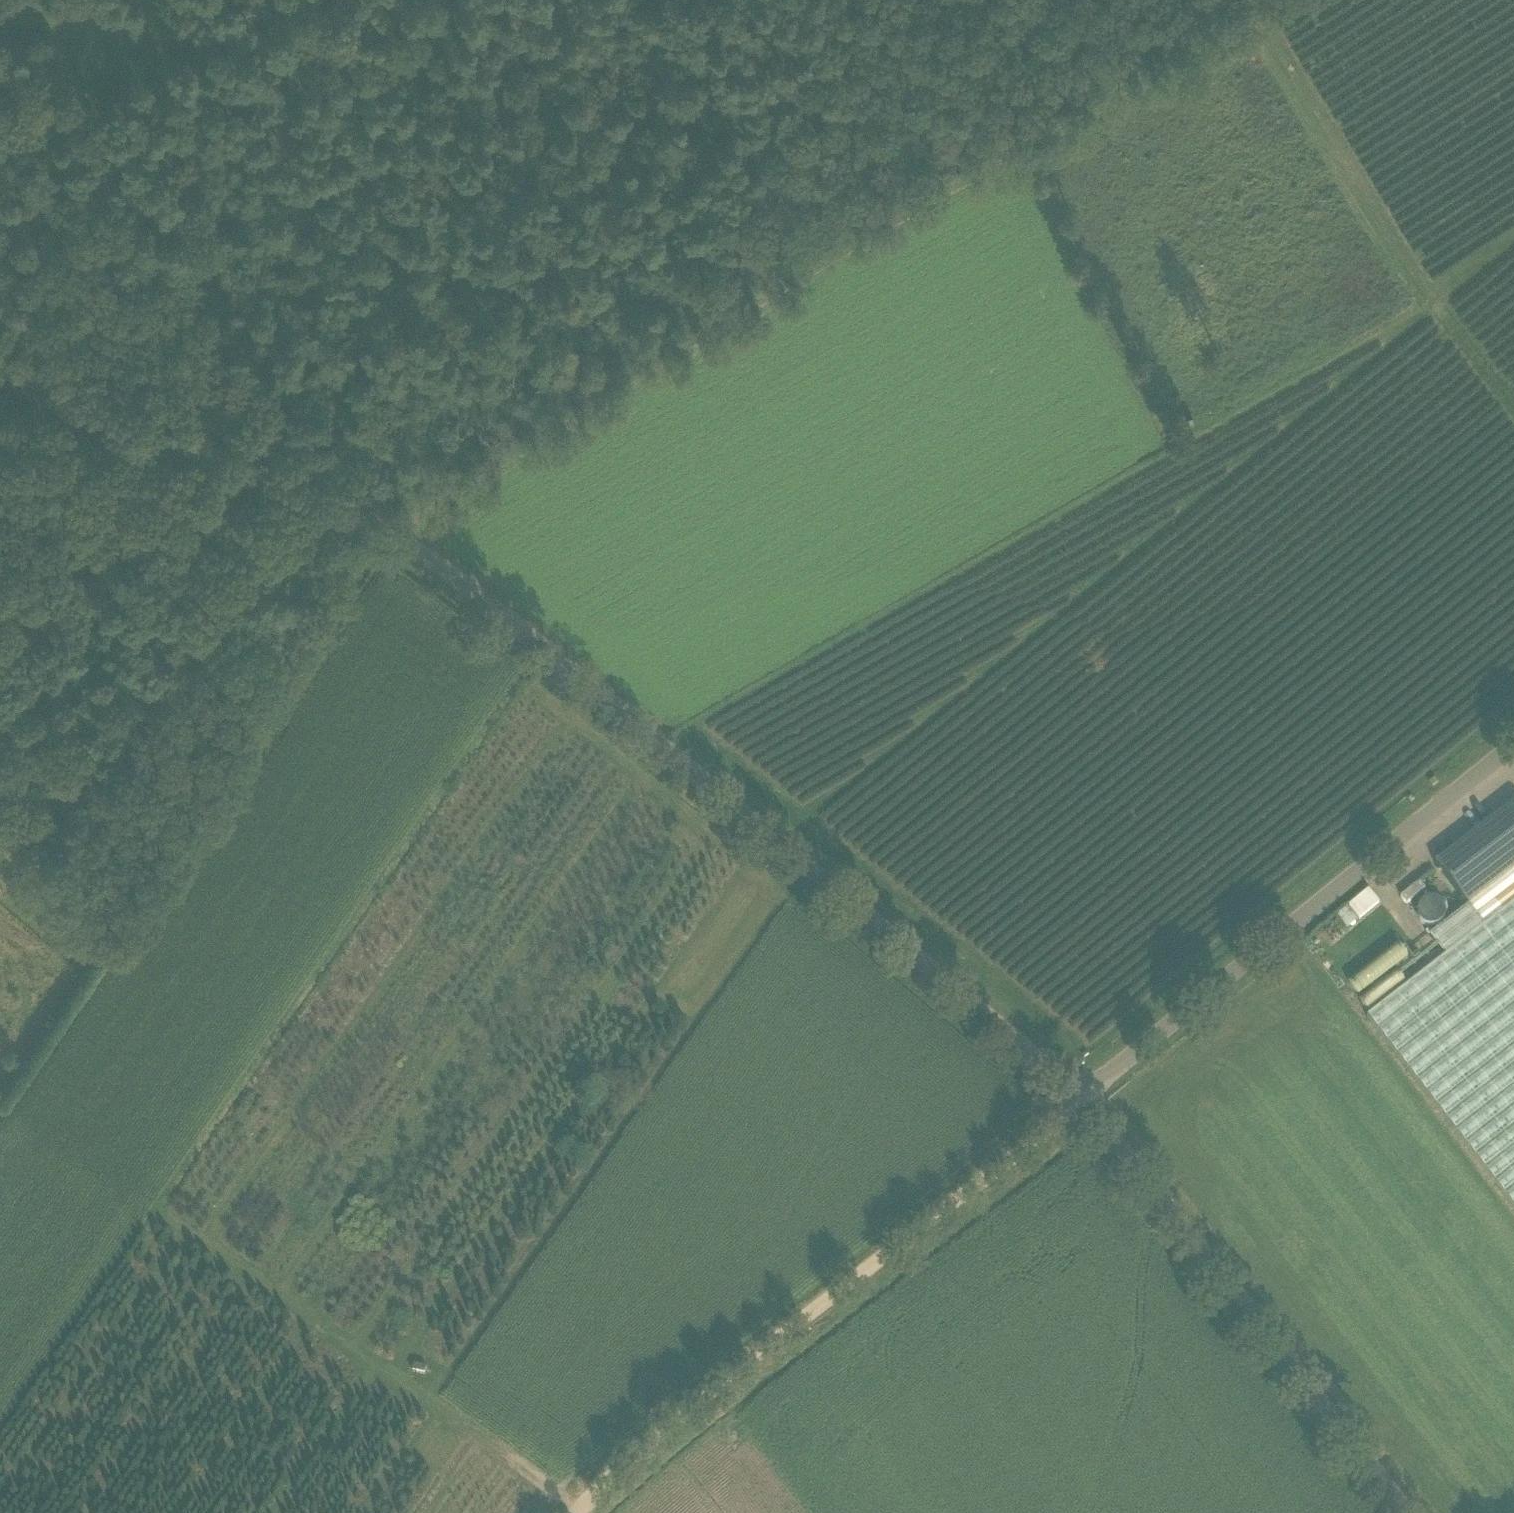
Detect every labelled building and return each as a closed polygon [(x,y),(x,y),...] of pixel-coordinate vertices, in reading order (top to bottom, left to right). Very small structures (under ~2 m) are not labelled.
[(1367,1017),(1513,1208),(1513,803),(1435,863),(1469,906),(1431,936),(1446,956),(1367,1017)] [(1369,889),(1349,905),(1360,919),(1380,903),(1369,889)] [(1446,907),(1426,894),(1414,913),(1433,926),(1446,907)] [(1362,992),(1410,957),(1399,943),(1352,977),(1362,992)]
